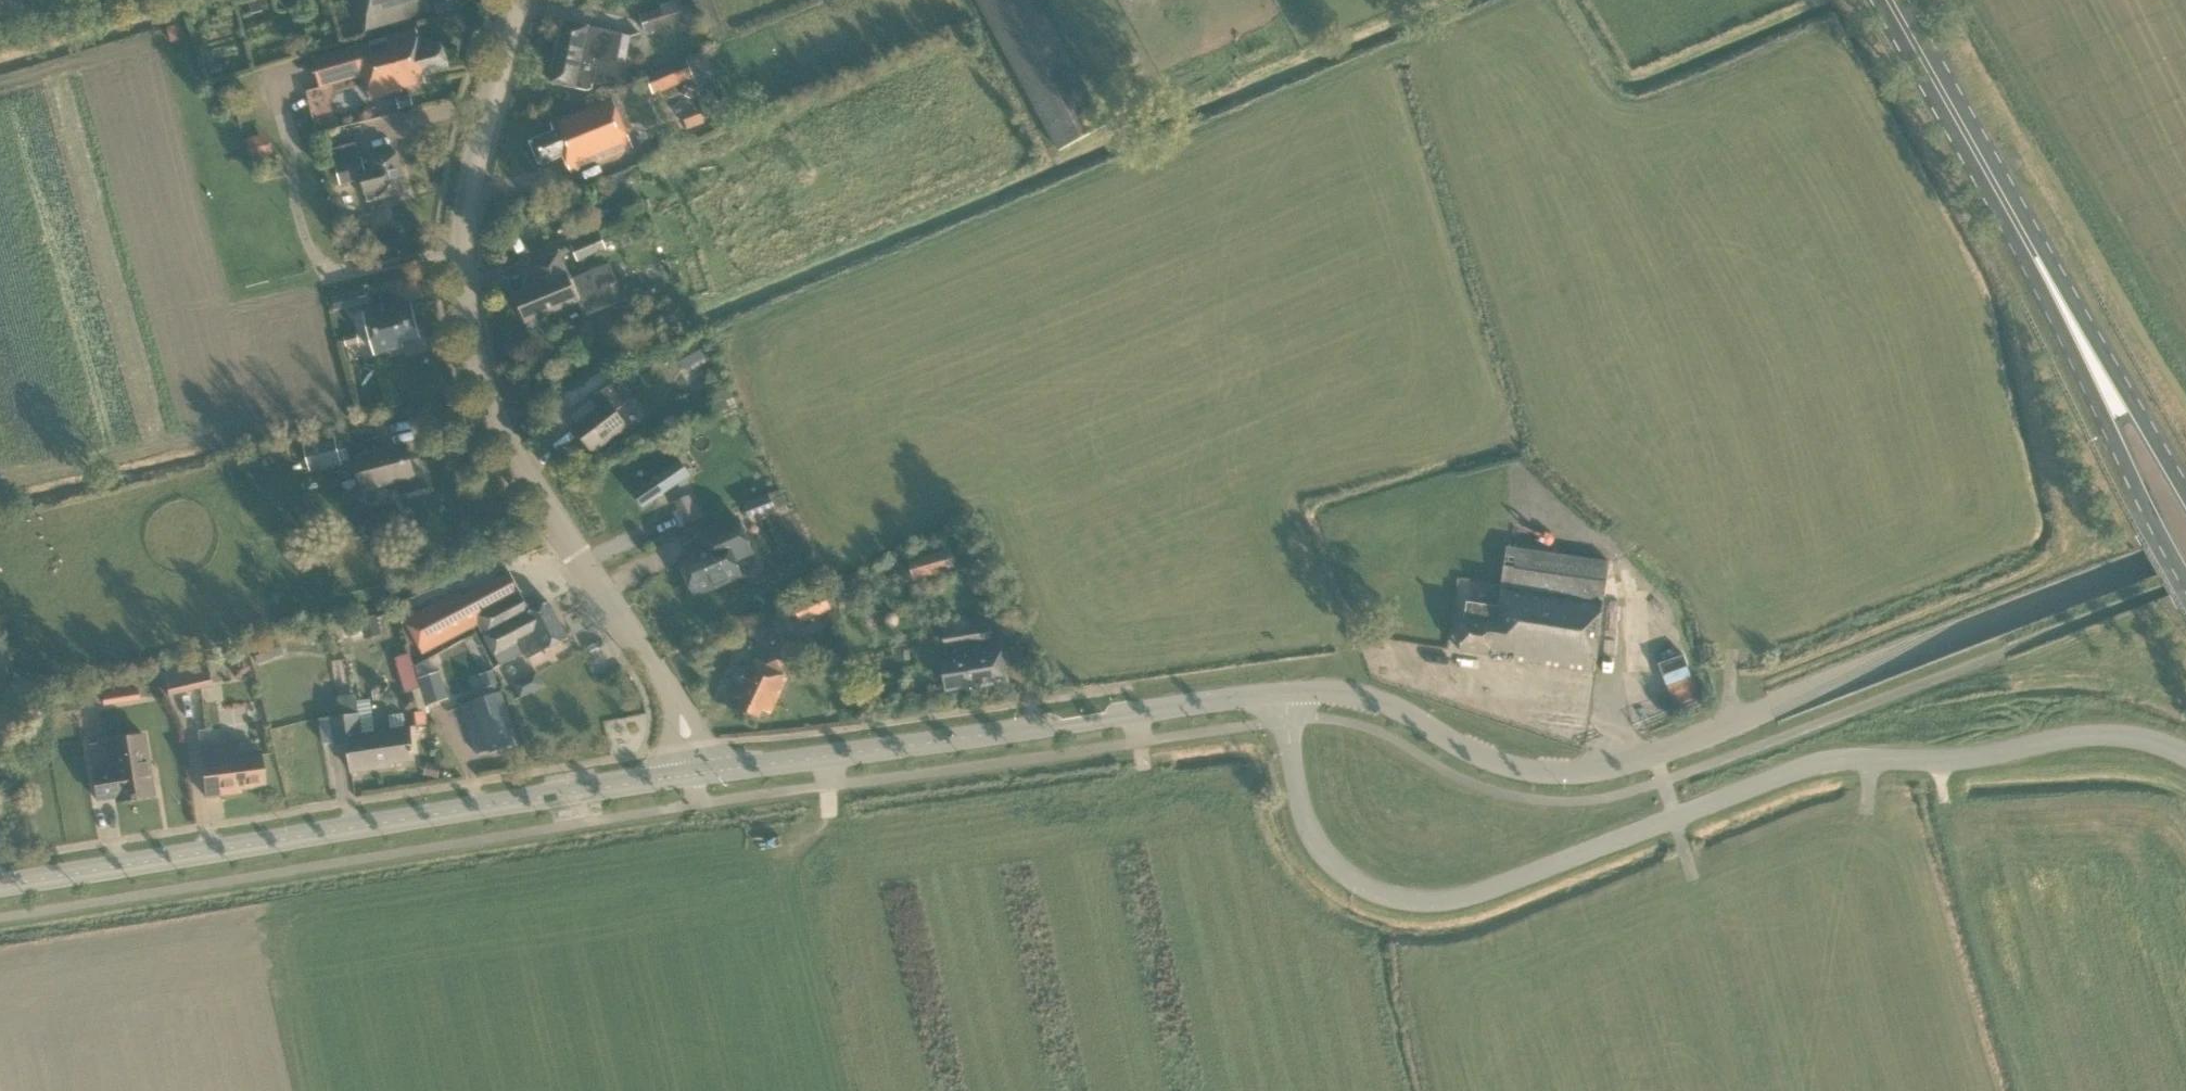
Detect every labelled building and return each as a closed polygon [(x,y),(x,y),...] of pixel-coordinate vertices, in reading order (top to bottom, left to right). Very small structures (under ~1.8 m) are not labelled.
[(367,30),(433,12),(432,10),(439,8),(440,12),(464,5),(463,0),(359,0),(367,30)] [(681,0),(674,0),(661,4),(662,7),(640,14),(646,32),(687,19),(681,0)] [(1038,0),(978,0),(1060,150),(1106,125),(1038,0)] [(250,4),(253,14),(263,11),(260,1),(250,4)] [(720,16),(707,21),(714,39),(727,34),(720,16)] [(589,26),(565,21),(551,82),(588,90),(592,88),(593,83),(627,81),(626,61),(617,62),(623,34),(589,26)] [(176,25),(167,27),(171,41),(180,38),(176,25)] [(443,42),(423,48),(418,29),(313,58),(321,87),(364,75),(371,100),(403,91),(402,88),(426,82),(425,76),(450,69),(443,42)] [(695,78),(687,58),(647,74),(655,94),(695,78)] [(681,94),(691,98),(694,90),(684,86),(681,94)] [(415,105),(412,94),(399,97),(401,108),(415,105)] [(564,155),(572,173),(634,147),(614,99),(552,125),(555,131),(532,141),(542,164),(564,155)] [(374,107),(369,104),(362,105),(359,110),(360,116),(365,119),(371,119),(375,114),(374,107)] [(247,138),(255,169),(277,163),(269,132),(247,138)] [(361,158),(357,143),(333,149),(341,184),(363,178),(369,201),(408,191),(398,153),(364,162),(363,158),(361,158)] [(572,245),(579,261),(608,248),(601,232),(572,245)] [(581,301),(572,279),(560,251),(531,263),(540,284),(515,294),(527,323),(579,301),(581,301)] [(586,316),(619,302),(612,285),(618,282),(610,263),(572,279),(581,301),(579,301),(586,316)] [(369,303),(367,288),(333,294),(336,309),(369,303)] [(634,304),(619,310),(625,326),(640,320),(634,304)] [(421,338),(412,306),(384,313),(383,309),(366,314),(376,354),(404,347),(403,343),(421,338)] [(344,336),(347,346),(360,343),(357,333),(344,336)] [(682,349),(691,366),(711,355),(702,339),(682,349)] [(712,386),(725,414),(740,408),(727,379),(712,386)] [(629,402),(614,382),(592,399),(600,409),(575,428),(593,451),(627,425),(617,411),(629,402)] [(304,444),(311,471),(343,462),(335,435),(304,444)] [(428,487),(423,471),(415,473),(407,444),(382,451),(379,438),(366,441),(347,446),(351,460),(355,459),(363,490),(397,481),(401,494),(428,487)] [(633,492),(644,508),(686,479),(675,464),(633,492)] [(775,505),(777,509),(788,504),(782,489),(769,494),(774,506),(775,505)] [(769,494),(744,503),(749,516),(774,507),(769,494)] [(692,510),(682,514),(686,522),(699,516),(689,496),(686,497),(692,510)] [(734,560),(752,553),(738,519),(704,534),(710,548),(680,561),(687,579),(685,584),(688,590),(693,592),(694,595),(741,576),(734,560)] [(1595,670),(1609,561),(1507,546),(1499,607),(1468,603),(1466,618),(1461,651),(1488,655),(1489,648),(1515,652),(1514,659),(1595,670)] [(946,549),(908,560),(915,582),(952,571),(946,549)] [(531,611),(511,572),(464,597),(461,591),(406,620),(424,653),(479,623),(495,654),(521,641),(529,658),(545,649),(546,650),(568,638),(549,602),(531,611)] [(832,609),(823,590),(778,611),(780,616),(796,609),(802,623),(832,609)] [(383,634),(378,614),(361,619),(366,639),(383,634)] [(938,624),(941,645),(993,638),(990,617),(938,624)] [(754,659),(750,669),(745,667),(739,668),(736,672),(735,678),(737,683),(742,686),(736,697),(742,699),(738,707),(760,717),(764,710),(772,713),(804,645),(782,635),(767,665),(754,659)] [(254,654),(257,662),(284,653),(282,645),(254,654)] [(971,686),(971,688),(1009,683),(1002,645),(976,650),(976,653),(966,655),(967,657),(942,661),(947,690),(971,686)] [(410,654),(395,658),(399,669),(414,665),(410,654)] [(212,685),(206,659),(162,669),(168,695),(212,685)] [(234,663),(232,672),(239,678),(248,675),(250,666),(243,660),(234,663)] [(831,675),(837,679),(843,676),(843,669),(837,665),(831,668),(831,675)] [(450,698),(442,670),(420,677),(428,705),(450,698)] [(480,674),(485,689),(499,684),(494,670),(480,674)] [(140,699),(138,686),(102,692),(104,704),(140,699)] [(491,749),(491,751),(515,743),(506,719),(510,717),(501,692),(461,706),(478,753),(491,749)] [(414,711),(416,725),(429,723),(427,710),(414,711)] [(411,726),(362,733),(360,713),(332,717),(336,742),(336,745),(349,744),(353,772),(391,767),(391,764),(415,760),(411,726)] [(332,717),(319,718),(323,744),(336,742),(332,717)] [(115,798),(116,800),(154,794),(144,734),(106,741),(111,768),(93,770),(97,800),(115,798)] [(259,750),(241,753),(240,745),(200,750),(206,796),(240,792),(239,789),(264,785),(259,750)] [(433,764),(430,776),(438,777),(441,766),(433,764)]
